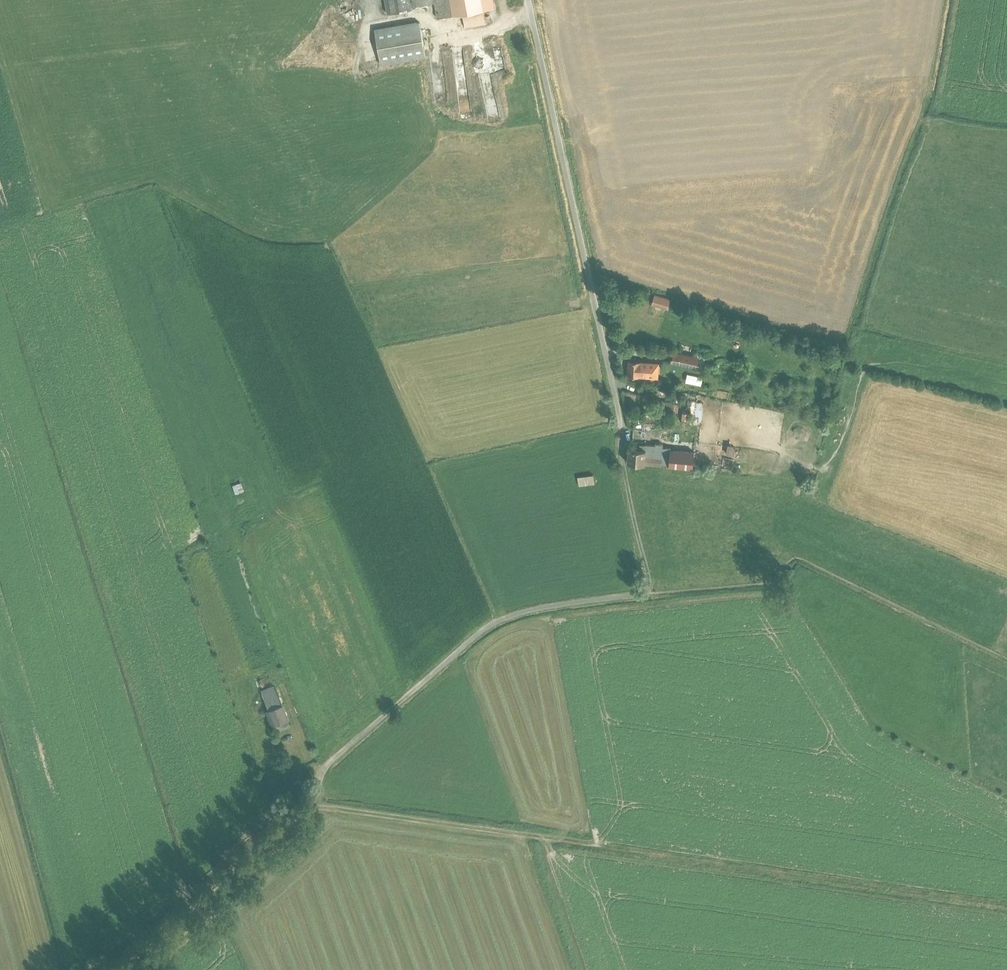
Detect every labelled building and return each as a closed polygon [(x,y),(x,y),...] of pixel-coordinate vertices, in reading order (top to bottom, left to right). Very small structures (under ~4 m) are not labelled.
[(390,12),(438,5),(440,18),(467,14),(469,28),(490,25),(488,9),(499,7),(498,0),(389,0),(390,12)] [(430,59),(427,22),(381,27),(385,63),(430,59)] [(443,58),(433,59),(437,93),(447,92),(443,58)] [(473,90),(461,91),(461,120),(473,120),(473,90)] [(670,300),(654,295),(651,305),(667,310),(670,300)] [(675,352),(672,363),(695,367),(697,356),(675,352)] [(628,361),(628,375),(658,377),(659,362),(628,361)] [(692,375),(691,384),(707,386),(708,377),(692,375)] [(658,401),(657,411),(673,413),(673,412),(678,413),(679,404),(674,403),(674,402),(658,401)] [(669,466),(671,449),(671,448),(663,447),(663,444),(655,443),(655,445),(640,443),(640,448),(633,448),(633,449),(629,448),(628,462),(662,465),(669,466)] [(739,455),(740,446),(732,445),(731,454),(739,455)] [(671,449),(669,466),(693,468),(694,465),(695,451),(671,449)] [(594,474),(578,476),(580,485),(595,483),(594,474)] [(242,482),(233,485),(236,492),(245,489),(242,482)] [(276,723),(289,719),(290,718),(284,703),(282,704),(274,684),(261,689),(269,709),(266,710),(271,725),(276,723)] [(289,719),(276,723),(279,731),(291,726),(289,719)]
